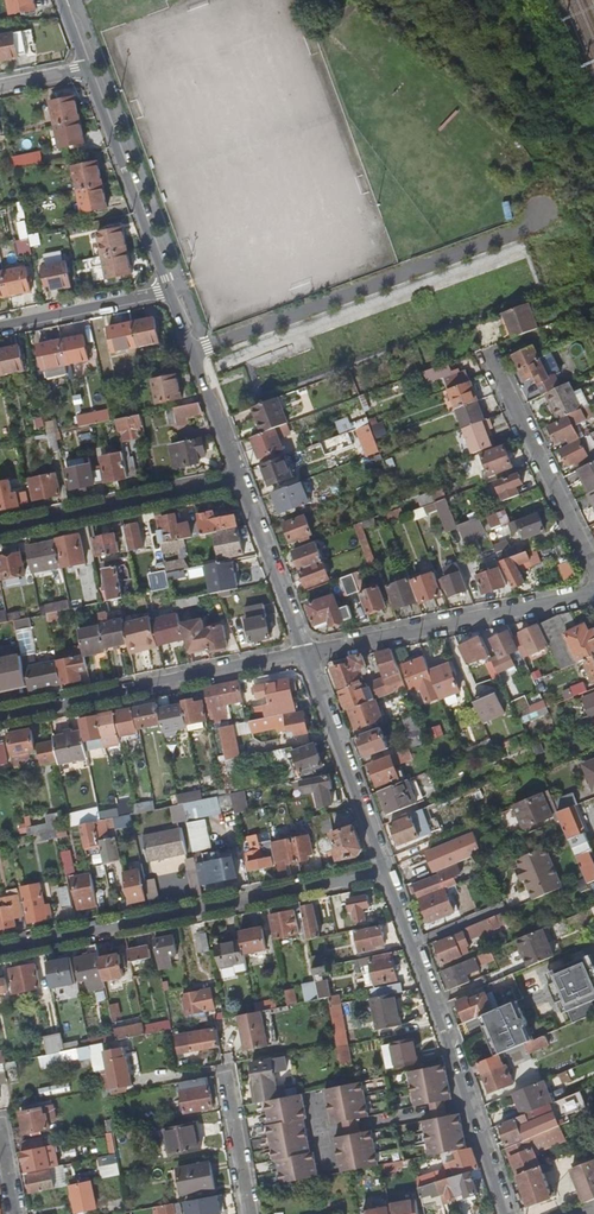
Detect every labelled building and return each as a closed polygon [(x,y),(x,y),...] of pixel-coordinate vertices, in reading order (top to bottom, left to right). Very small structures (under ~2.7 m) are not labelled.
[(34,0),(8,0),(11,13),(36,7),(34,0)] [(0,34),(0,61),(20,57),(15,31),(0,34)] [(51,100),(56,124),(81,119),(76,95),(51,100)] [(85,141),(81,119),(56,124),(61,146),(85,141)] [(13,156),(15,168),(36,164),(33,151),(13,156)] [(74,165),(78,188),(103,183),(98,160),(74,165)] [(103,183),(78,188),(83,211),(108,206),(103,183)] [(98,233),(103,256),(127,250),(122,228),(98,233)] [(32,253),(31,233),(18,234),(19,253),(32,253)] [(40,233),(31,234),(33,244),(42,243),(40,233)] [(132,273),(127,250),(103,256),(108,278),(132,273)] [(65,262),(42,266),(47,291),(70,286),(65,262)] [(26,267),(3,271),(8,296),(32,291),(26,267)] [(503,314),(512,339),(528,333),(537,330),(528,305),(503,314)] [(132,323),(138,348),(160,343),(155,318),(132,323)] [(115,353),(138,348),(132,323),(109,328),(115,353)] [(537,330),(528,333),(530,340),(541,336),(539,329),(537,330)] [(62,339),(67,364),(90,360),(85,335),(62,339)] [(46,369),(67,364),(62,339),(41,344),(46,369)] [(3,374),(26,370),(21,345),(0,349),(0,359),(3,374)] [(514,355),(521,371),(542,362),(535,346),(514,355)] [(542,362),(521,371),(527,383),(536,379),(544,398),(547,397),(561,391),(556,379),(550,381),(542,362)] [(427,371),(425,372),(429,382),(444,377),(449,390),(470,382),(466,373),(452,377),(447,364),(427,371)] [(176,374),(151,379),(157,403),(181,398),(176,374)] [(449,390),(457,410),(477,402),(470,382),(449,390)] [(547,397),(559,423),(582,414),(569,388),(561,391),(547,397)] [(358,397),(367,420),(373,418),(365,395),(358,397)] [(252,406),(262,433),(275,428),(287,424),(277,397),(252,406)] [(200,401),(171,408),(177,431),(189,428),(186,417),(204,413),(200,401)] [(457,410),(464,429),(484,422),(477,402),(457,410)] [(81,425),(113,420),(110,408),(79,414),(81,425)] [(139,414),(122,418),(126,437),(143,433),(139,414)] [(341,431),(354,427),(351,416),(337,420),(341,431)] [(367,420),(369,425),(374,440),(381,437),(374,417),(373,418),(367,420)] [(471,455),(475,454),(490,448),(491,447),(487,437),(485,432),(490,430),(491,429),(488,420),(484,422),(464,429),(462,430),(471,455)] [(569,441),(572,447),(582,442),(572,420),(552,429),(559,445),(569,441)] [(369,425),(357,430),(367,457),(380,453),(374,440),(369,425)] [(262,433),(252,437),(260,458),(282,449),(275,428),(262,433)] [(56,431),(48,433),(52,451),(60,449),(56,431)] [(353,446),(348,433),(324,443),(329,455),(353,446)] [(202,438),(170,444),(175,467),(199,462),(198,456),(205,454),(202,438)] [(491,451),(481,455),(489,476),(513,468),(504,446),(491,451)] [(584,446),(564,455),(570,470),(582,465),(583,468),(592,464),(584,446)] [(475,454),(475,457),(481,455),(491,451),(490,448),(475,454)] [(107,481),(129,477),(126,458),(124,452),(102,456),(107,481)] [(135,457),(126,458),(129,477),(138,476),(135,457)] [(293,479),(285,458),(262,466),(270,488),(293,479)] [(73,487),(95,483),(92,468),(90,460),(69,465),(73,487)] [(101,466),(92,468),(95,483),(105,482),(102,466),(101,466)] [(581,472),(592,496),(593,495),(593,466),(581,472)] [(60,494),(56,471),(30,476),(35,498),(60,494)] [(498,484),(504,501),(521,495),(517,486),(523,484),(520,475),(498,484)] [(20,505),(17,492),(13,493),(10,479),(0,481),(0,509),(20,505)] [(302,482),(272,493),(280,515),(305,506),(301,494),(306,492),(302,482)] [(423,505),(435,500),(432,491),(419,496),(423,505)] [(447,500),(436,504),(440,514),(451,510),(447,500)] [(401,508),(385,514),(388,522),(404,516),(401,508)] [(499,514),(490,517),(494,528),(503,525),(499,514)] [(538,514),(518,521),(520,526),(525,540),(545,532),(538,514)] [(211,521),(212,524),(214,533),(224,531),(237,528),(235,516),(211,521)] [(165,531),(159,532),(162,543),(181,539),(176,517),(162,519),(165,531)] [(306,517),(284,525),(291,544),(313,536),(306,517)] [(483,517),(460,523),(464,540),(487,534),(483,517)] [(374,519),(355,526),(362,546),(369,544),(364,530),(376,526),(374,519)] [(190,524),(193,537),(203,535),(201,526),(200,522),(190,524)] [(124,527),(130,551),(145,547),(140,524),(124,527)] [(212,524),(201,526),(203,535),(214,533),(212,524)] [(237,529),(225,532),(230,556),(242,554),(237,529)] [(118,534),(97,539),(101,556),(122,552),(118,534)] [(81,535),(59,540),(64,561),(85,556),(81,535)] [(54,541),(28,547),(33,575),(38,574),(37,570),(57,566),(58,570),(63,569),(59,551),(56,551),(54,541)] [(295,553),(301,570),(323,561),(317,544),(295,553)] [(369,544),(362,546),(370,568),(377,565),(369,544)] [(497,553),(501,563),(512,559),(517,557),(513,547),(497,553)] [(0,557),(0,569),(2,580),(26,575),(21,552),(0,557)] [(187,557),(167,562),(169,572),(190,567),(187,557)] [(512,559),(501,563),(513,588),(524,585),(512,559)] [(566,579),(578,575),(573,559),(561,563),(566,579)] [(207,565),(212,588),(236,582),(237,582),(232,561),(217,565),(216,563),(207,565)] [(330,579),(323,561),(301,570),(308,587),(330,579)] [(37,570),(38,574),(58,570),(57,566),(37,570)] [(106,569),(112,600),(126,597),(119,566),(106,569)] [(457,566),(444,570),(447,579),(439,581),(442,591),(445,590),(448,599),(467,593),(457,566)] [(182,570),(170,572),(171,578),(183,576),(182,570)] [(500,570),(477,578),(483,595),(506,587),(500,570)] [(421,603),(442,596),(433,572),(413,580),(421,603)] [(353,575),(342,579),(348,596),(359,592),(353,575)] [(396,612),(418,604),(410,581),(406,582),(388,589),(396,612)] [(378,588),(360,594),(367,614),(385,608),(378,588)] [(308,606),(316,626),(330,622),(332,628),(344,623),(354,620),(349,607),(340,611),(335,596),(308,606)] [(190,598),(177,601),(179,607),(192,604),(190,598)] [(46,606),(48,613),(71,608),(70,601),(46,606)] [(76,608),(81,630),(85,630),(80,607),(76,608)] [(265,609),(244,613),(251,643),(271,638),(265,609)] [(549,648),(558,666),(560,671),(585,661),(593,657),(593,630),(590,632),(587,624),(579,626),(576,612),(561,615),(539,626),(549,648)] [(99,615),(102,626),(106,647),(128,643),(124,624),(123,619),(105,622),(103,614),(99,615)] [(153,621),(159,647),(187,640),(183,623),(181,615),(153,621)] [(152,618),(124,624),(128,643),(130,654),(159,648),(159,647),(153,621),(152,618)] [(202,620),(183,623),(187,640),(190,652),(208,648),(208,652),(227,648),(223,625),(205,629),(202,620)] [(318,633),(332,628),(330,622),(316,626),(318,633)] [(85,630),(81,630),(83,643),(85,655),(107,650),(106,647),(102,626),(85,630)] [(512,638),(518,652),(519,654),(527,650),(530,656),(549,648),(539,626),(512,638)] [(492,640),(499,657),(500,659),(509,656),(518,652),(512,638),(510,633),(492,640)] [(470,645),(476,660),(478,663),(491,658),(483,639),(470,645)] [(58,661),(60,671),(63,685),(83,681),(81,671),(88,669),(85,655),(83,643),(76,644),(78,657),(58,661)] [(470,645),(464,647),(472,665),(478,663),(476,660),(470,645)] [(464,647),(460,649),(468,667),(472,665),(464,647)] [(374,654),(384,680),(397,675),(389,651),(374,654)] [(28,685),(22,656),(0,660),(0,691),(28,685)] [(492,660),(498,674),(514,667),(509,656),(500,659),(499,657),(492,660)] [(332,670),(346,712),(348,711),(368,704),(362,688),(356,672),(366,668),(362,657),(351,659),(353,666),(332,670)] [(585,661),(593,682),(593,657),(585,661)] [(413,695),(420,692),(434,687),(428,672),(424,660),(403,669),(413,695)] [(448,664),(428,672),(434,687),(436,693),(439,701),(459,693),(448,664)] [(545,671),(547,676),(560,671),(558,666),(545,671)] [(54,673),(57,686),(63,685),(60,671),(54,673)] [(32,691),(57,686),(54,673),(29,678),(32,691)] [(384,680),(362,688),(368,704),(375,702),(403,691),(397,675),(384,680)] [(239,682),(205,689),(209,710),(212,709),(226,706),(243,703),(239,682)] [(265,708),(267,720),(296,714),(289,682),(255,689),(257,701),(269,698),(271,707),(265,708)] [(570,690),(573,698),(587,692),(584,684),(570,690)] [(422,699),(436,693),(434,687),(420,692),(422,699)] [(495,694),(473,703),(482,725),(504,716),(495,694)] [(202,700),(182,704),(183,707),(187,727),(206,723),(202,700)] [(523,700),(511,705),(518,720),(524,717),(545,709),(542,703),(526,709),(523,700)] [(368,704),(348,711),(355,732),(366,728),(367,732),(377,728),(376,724),(382,722),(375,702),(368,704)] [(136,711),(139,731),(163,727),(160,712),(159,706),(136,711)] [(229,721),(226,706),(212,709),(215,725),(229,721)] [(160,712),(163,727),(165,736),(188,731),(187,727),(183,707),(160,712)] [(548,715),(545,709),(524,717),(527,724),(548,715)] [(116,716),(120,737),(120,739),(125,738),(123,729),(136,726),(133,713),(116,716)] [(305,714),(252,727),(254,737),(278,732),(278,735),(289,733),(290,734),(296,733),(297,738),(309,736),(305,714)] [(115,715),(100,718),(106,748),(122,745),(120,739),(120,737),(116,716),(115,715)] [(81,722),(83,732),(88,753),(106,749),(106,748),(100,718),(81,722)] [(404,742),(407,751),(408,751),(424,745),(414,718),(400,723),(407,741),(404,742)] [(233,728),(236,741),(254,737),(252,727),(251,724),(247,725),(233,728)] [(214,732),(221,765),(240,761),(236,741),(233,728),(214,732)] [(381,730),(353,740),(360,760),(388,750),(381,730)] [(32,731),(9,736),(16,769),(22,768),(21,763),(32,761),(31,754),(37,753),(32,731)] [(83,732),(55,739),(56,743),(60,762),(60,765),(89,758),(88,753),(83,732)] [(489,741),(460,754),(462,760),(492,748),(489,741)] [(60,762),(56,743),(39,746),(43,765),(60,762)] [(0,745),(0,781),(4,781),(1,765),(9,763),(5,744),(0,745)] [(313,746),(292,754),(301,775),(321,767),(313,746)] [(407,751),(390,757),(394,769),(413,762),(408,751),(407,751)] [(390,757),(369,765),(378,789),(399,781),(394,769),(390,757)] [(583,767),(593,792),(593,762),(583,767)] [(330,789),(328,776),(301,782),(304,795),(315,792),(319,809),(332,806),(328,790),(330,789)] [(408,782),(380,794),(389,819),(418,806),(408,782)] [(240,793),(230,795),(233,808),(235,816),(244,814),(240,793)] [(549,793),(516,807),(525,829),(534,825),(534,824),(551,817),(550,815),(545,801),(552,798),(549,793)] [(184,805),(187,822),(222,815),(221,810),(233,808),(230,795),(227,796),(203,801),(192,804),(184,805)] [(545,801),(550,815),(558,813),(552,798),(545,801)] [(98,802),(99,809),(102,822),(104,822),(113,820),(120,818),(119,814),(107,817),(103,800),(98,802)] [(154,804),(135,809),(136,815),(155,811),(154,804)] [(119,814),(120,818),(136,815),(135,809),(134,807),(119,810),(119,814)] [(71,815),(73,828),(81,827),(96,823),(102,822),(99,809),(71,815)] [(575,809),(559,816),(562,821),(569,839),(575,852),(590,845),(591,845),(575,809)] [(48,827),(49,833),(56,832),(65,830),(62,817),(47,820),(48,827)] [(327,817),(313,820),(320,855),(334,852),(336,863),(357,859),(363,852),(354,829),(332,834),(327,817)] [(25,820),(29,837),(34,836),(32,831),(30,819),(25,820)] [(412,819),(392,827),(400,848),(421,840),(412,819)] [(102,822),(96,823),(98,833),(106,831),(104,822),(102,822)] [(96,823),(81,827),(85,848),(100,845),(98,833),(96,823)] [(186,826),(142,835),(148,863),(192,854),(186,826)] [(48,827),(32,831),(34,836),(49,833),(48,827)] [(66,830),(65,830),(56,832),(58,839),(67,837),(66,830)] [(106,831),(98,833),(100,845),(104,865),(112,863),(113,865),(120,864),(115,842),(109,843),(106,831)] [(28,847),(58,841),(58,839),(56,832),(49,833),(34,836),(29,837),(26,838),(28,847)] [(425,853),(434,875),(482,855),(472,834),(425,853)] [(301,835),(293,836),(298,863),(308,861),(307,858),(314,856),(309,835),(302,837),(301,835)] [(279,844),(272,846),(274,855),(279,881),(287,879),(284,861),(287,861),(288,865),(298,863),(293,836),(281,839),(281,841),(278,841),(279,844)] [(272,846),(271,843),(259,846),(257,837),(248,839),(249,843),(244,844),(250,873),(259,871),(264,870),(273,868),(270,856),(274,855),(272,846)] [(192,844),(193,853),(208,850),(206,841),(192,844)] [(587,881),(589,886),(593,884),(593,866),(589,855),(593,853),(590,845),(575,852),(587,881)] [(533,900),(564,887),(548,846),(516,859),(533,900)] [(61,855),(66,879),(76,877),(71,853),(61,855)] [(195,858),(196,867),(198,867),(202,887),(238,880),(234,859),(205,865),(203,857),(195,858)] [(126,884),(130,904),(146,901),(139,870),(124,873),(126,884)] [(187,871),(193,898),(202,896),(197,870),(187,871)] [(415,888),(421,902),(453,888),(456,887),(453,881),(458,879),(454,871),(415,888)] [(79,910),(98,906),(91,876),(73,879),(79,910)] [(157,877),(147,879),(150,898),(160,897),(157,877)] [(41,885),(22,889),(29,925),(49,921),(48,916),(51,915),(49,906),(46,907),(41,885)] [(453,888),(421,902),(431,925),(456,914),(449,899),(457,896),(453,888)] [(63,913),(73,911),(68,890),(59,892),(63,913)] [(368,897),(348,901),(351,912),(353,912),(356,923),(366,921),(364,910),(370,908),(368,897)] [(24,918),(20,898),(1,901),(3,910),(0,910),(0,931),(17,927),(15,920),(24,918)] [(300,904),(308,940),(320,938),(312,901),(300,904)] [(293,913),(270,918),(275,942),(298,938),(293,913)] [(508,926),(503,915),(466,931),(470,942),(493,932),(492,928),(498,925),(500,929),(508,926)] [(380,928),(353,934),(358,955),(381,950),(380,946),(383,945),(380,928)] [(240,935),(241,944),(244,956),(266,951),(262,930),(240,935)] [(511,945),(522,972),(540,965),(547,962),(536,934),(511,945)] [(200,955),(210,953),(206,935),(197,937),(200,955)] [(464,935),(436,947),(444,967),(462,960),(462,959),(459,952),(467,949),(469,948),(464,935)] [(160,960),(157,961),(160,975),(168,974),(166,967),(172,965),(171,958),(177,957),(174,938),(156,942),(160,960)] [(308,940),(314,970),(326,967),(320,938),(308,940)] [(547,962),(557,984),(562,982),(561,980),(593,965),(593,942),(547,962)] [(235,975),(247,972),(244,956),(241,944),(217,949),(222,974),(234,972),(235,975)] [(148,948),(128,952),(131,965),(150,961),(148,948)] [(459,952),(462,959),(469,956),(467,949),(459,952)] [(80,983),(103,979),(99,962),(97,952),(87,955),(88,958),(75,961),(80,983)] [(386,955),(360,960),(362,973),(365,988),(397,982),(392,957),(387,958),(386,955)] [(462,966),(464,972),(486,963),(483,956),(462,966)] [(99,962),(103,979),(104,983),(123,979),(118,958),(99,962)] [(70,960),(47,965),(52,991),(75,987),(70,960)] [(362,973),(360,960),(353,961),(356,975),(362,973)] [(547,962),(540,965),(550,987),(557,984),(547,962)] [(444,973),(452,993),(470,985),(464,972),(462,966),(444,973)] [(35,967),(10,971),(15,995),(40,990),(35,967)] [(326,967),(314,970),(315,978),(322,977),(329,975),(327,967),(326,967)] [(8,995),(5,979),(0,980),(0,997),(8,995)] [(306,985),(310,1004),(320,1002),(316,983),(306,985)] [(369,991),(371,1000),(392,995),(401,994),(399,985),(369,991)] [(556,986),(531,996),(535,1005),(560,994),(556,986)] [(568,998),(578,1020),(593,1014),(593,987),(568,998)] [(447,1004),(456,1027),(479,1017),(492,1012),(482,989),(447,1004)] [(285,993),(288,1008),(301,1006),(300,1000),(296,1001),(294,991),(285,993)] [(210,992),(182,997),(186,1018),(187,1018),(188,1024),(195,1023),(196,1027),(208,1025),(206,1014),(215,1013),(210,992)] [(371,1000),(369,1000),(376,1031),(400,1027),(392,995),(371,1000)] [(329,1001),(331,1010),(340,1008),(341,1008),(339,999),(329,1001)] [(518,1001),(492,1012),(479,1017),(485,1032),(487,1031),(490,1041),(489,1042),(494,1056),(499,1054),(505,1052),(506,1052),(526,1043),(530,1042),(524,1028),(526,1027),(527,1024),(518,1001)] [(108,1007),(111,1021),(115,1020),(119,1019),(116,1006),(108,1007)] [(340,1008),(331,1010),(338,1044),(339,1049),(348,1047),(340,1008)] [(269,1012),(260,1014),(267,1046),(275,1044),(269,1012)] [(267,1046),(260,1014),(256,1015),(238,1019),(237,1019),(244,1054),(267,1049),(267,1046)] [(151,1031),(173,1027),(172,1019),(149,1023),(151,1031)] [(114,1034),(116,1044),(145,1038),(143,1027),(114,1034)] [(180,1057),(218,1049),(215,1033),(177,1041),(180,1057)] [(44,1039),(48,1058),(65,1054),(61,1035),(44,1039)] [(530,1042),(526,1043),(529,1052),(530,1054),(550,1046),(547,1035),(530,1042)] [(88,1041),(90,1049),(102,1047),(103,1046),(101,1039),(88,1041)] [(80,1043),(82,1051),(90,1049),(88,1041),(80,1043)] [(390,1045),(395,1069),(395,1070),(416,1065),(411,1041),(390,1045)] [(526,1043),(506,1052),(511,1064),(519,1061),(518,1056),(529,1052),(526,1043)] [(387,1071),(395,1069),(390,1045),(381,1047),(387,1071)] [(102,1075),(108,1074),(102,1047),(90,1049),(82,1051),(65,1054),(48,1058),(40,1059),(43,1071),(64,1067),(65,1074),(90,1069),(89,1064),(93,1063),(95,1072),(101,1071),(102,1075)] [(339,1049),(343,1069),(352,1067),(348,1047),(339,1049)] [(123,1051),(106,1054),(113,1093),(133,1089),(128,1059),(125,1060),(123,1051)] [(479,1062),(484,1075),(504,1067),(501,1059),(499,1054),(494,1056),(483,1061),(479,1062)] [(473,1058),(475,1064),(479,1062),(483,1061),(481,1055),(473,1058)] [(253,1095),(256,1106),(267,1104),(280,1101),(277,1089),(274,1074),(287,1071),(284,1059),(271,1061),(251,1066),(256,1087),(257,1094),(253,1095)] [(15,1072),(14,1065),(0,1068),(0,1075),(15,1072)] [(442,1066),(406,1074),(413,1109),(428,1106),(443,1102),(450,1101),(442,1066)] [(514,1084),(507,1066),(504,1067),(484,1075),(491,1093),(514,1084)] [(207,1091),(205,1082),(181,1086),(183,1095),(181,1095),(183,1109),(179,1109),(181,1118),(212,1112),(209,1091),(207,1091)] [(346,1086),(324,1091),(331,1126),(341,1123),(356,1120),(367,1118),(359,1084),(346,1086)] [(539,1084),(514,1094),(523,1116),(548,1106),(539,1084)] [(277,1089),(280,1101),(281,1101),(287,1099),(285,1088),(277,1089)] [(111,1090),(104,1092),(105,1099),(113,1097),(111,1090)] [(280,1101),(267,1104),(271,1127),(268,1128),(275,1163),(278,1162),(283,1186),(317,1179),(312,1155),(310,1155),(303,1121),(305,1121),(300,1097),(287,1099),(281,1101),(280,1101)] [(568,1097),(552,1104),(556,1113),(572,1106),(568,1097)] [(443,1102),(428,1106),(430,1114),(432,1121),(446,1118),(445,1111),(443,1102)] [(523,1116),(502,1125),(509,1145),(535,1134),(536,1137),(560,1127),(571,1122),(569,1118),(559,1121),(556,1113),(552,1104),(548,1106),(523,1116)] [(44,1111),(23,1115),(27,1136),(51,1132),(49,1117),(46,1118),(44,1111)] [(432,1121),(422,1123),(429,1157),(456,1151),(466,1149),(458,1115),(446,1118),(432,1121)] [(356,1120),(341,1123),(343,1131),(344,1138),(359,1135),(357,1128),(356,1120)] [(108,1124),(111,1136),(115,1135),(120,1134),(118,1122),(108,1124)] [(508,1148),(519,1176),(541,1167),(536,1154),(565,1141),(560,1127),(536,1137),(508,1148)] [(197,1128),(167,1133),(172,1158),(202,1152),(197,1128)] [(333,1140),(340,1175),(352,1172),(376,1167),(369,1133),(359,1135),(344,1138),(333,1140)] [(109,1136),(113,1159),(119,1158),(115,1135),(111,1136),(109,1136)] [(22,1145),(24,1153),(42,1150),(45,1149),(43,1140),(22,1145)] [(447,1170),(418,1180),(420,1189),(436,1184),(450,1179),(471,1172),(479,1170),(471,1148),(466,1149),(456,1151),(458,1160),(445,1163),(447,1170)] [(24,1153),(22,1154),(24,1166),(27,1166),(28,1175),(31,1174),(49,1171),(48,1162),(44,1162),(42,1150),(24,1153)] [(119,1158),(113,1159),(100,1161),(104,1182),(123,1178),(122,1174),(119,1158)] [(381,1166),(383,1177),(400,1174),(399,1172),(416,1168),(414,1160),(381,1166)] [(584,1203),(593,1199),(593,1161),(571,1171),(584,1203)] [(519,1176),(517,1177),(529,1206),(556,1195),(555,1191),(550,1193),(543,1176),(552,1172),(548,1164),(541,1167),(519,1176)] [(211,1167),(179,1173),(184,1198),(216,1192),(211,1167)] [(29,1178),(32,1196),(64,1190),(60,1169),(49,1171),(31,1174),(31,1177),(29,1178)] [(450,1179),(460,1199),(461,1200),(481,1194),(471,1172),(450,1179)] [(436,1184),(443,1199),(448,1197),(451,1203),(460,1199),(450,1179),(436,1184)] [(73,1188),(77,1213),(80,1213),(98,1210),(93,1184),(73,1188)] [(420,1189),(421,1198),(433,1196),(434,1201),(439,1200),(443,1199),(436,1184),(420,1189)] [(390,1208),(391,1213),(418,1213),(413,1194),(402,1197),(403,1204),(389,1207),(390,1208)] [(224,1195),(187,1198),(189,1213),(226,1213),(224,1195)] [(159,1209),(160,1213),(177,1213),(176,1206),(159,1209)]
